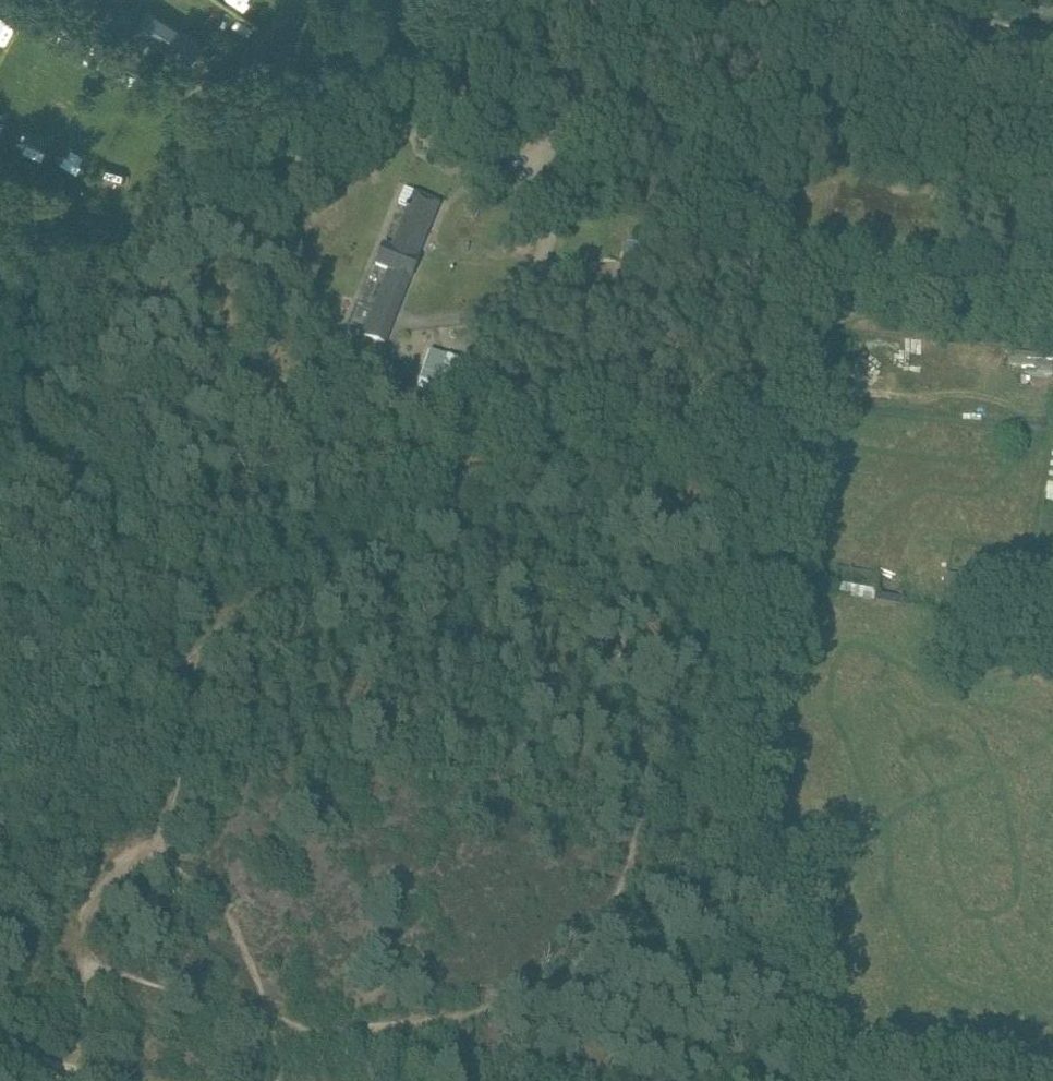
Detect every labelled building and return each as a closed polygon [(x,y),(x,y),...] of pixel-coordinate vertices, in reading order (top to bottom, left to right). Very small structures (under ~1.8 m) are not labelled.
[(147,7),(128,39),(183,72),(202,40),(147,7)] [(104,183),(124,190),(131,173),(111,165),(104,183)] [(418,256),(440,204),(440,203),(413,191),(391,243),(384,240),(374,263),(388,269),(362,332),(385,343),(420,257),(418,256)] [(628,239),(625,259),(625,261),(652,265),(655,243),(628,239)] [(415,393),(447,404),(462,358),(448,353),(448,355),(430,349),(415,393)] [(1052,366),(1052,353),(1043,352),(1042,365),(1052,366)] [(877,594),(880,574),(839,568),(835,595),(876,601),(902,605),(903,598),(877,594)] [(957,588),(959,574),(948,573),(947,586),(957,588)] [(1045,579),(1038,585),(1048,596),(1052,591),(1052,587),(1045,579)]
